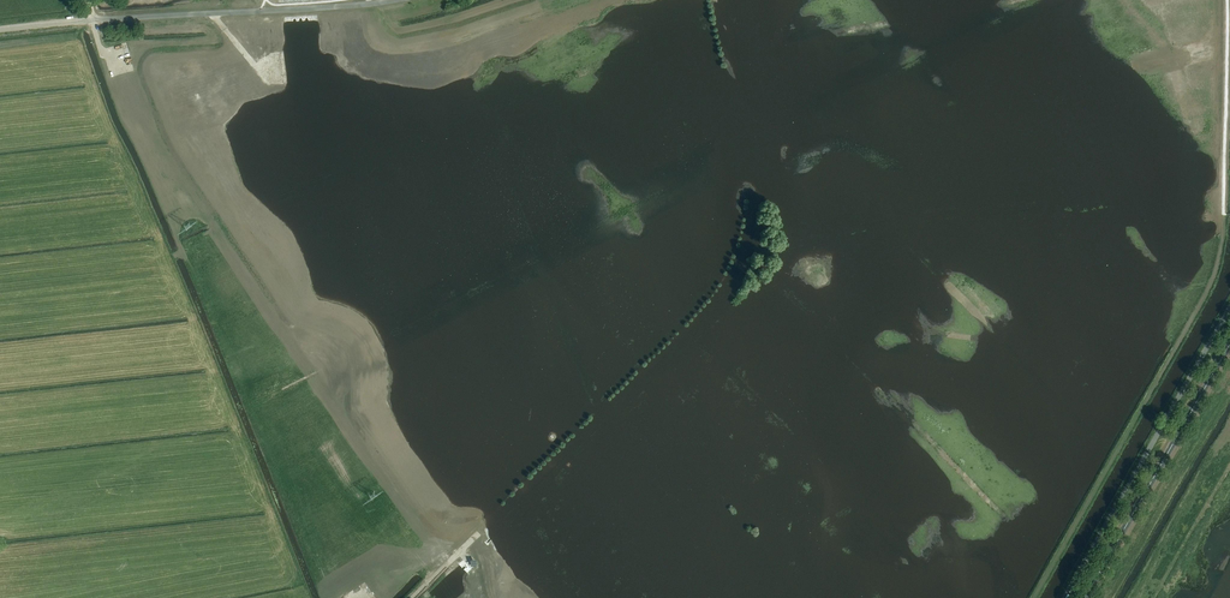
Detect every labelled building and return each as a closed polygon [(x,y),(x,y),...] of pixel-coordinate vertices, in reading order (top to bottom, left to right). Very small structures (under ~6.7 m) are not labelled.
[(805,268),(810,274),(818,268),(813,262),(805,268)]
